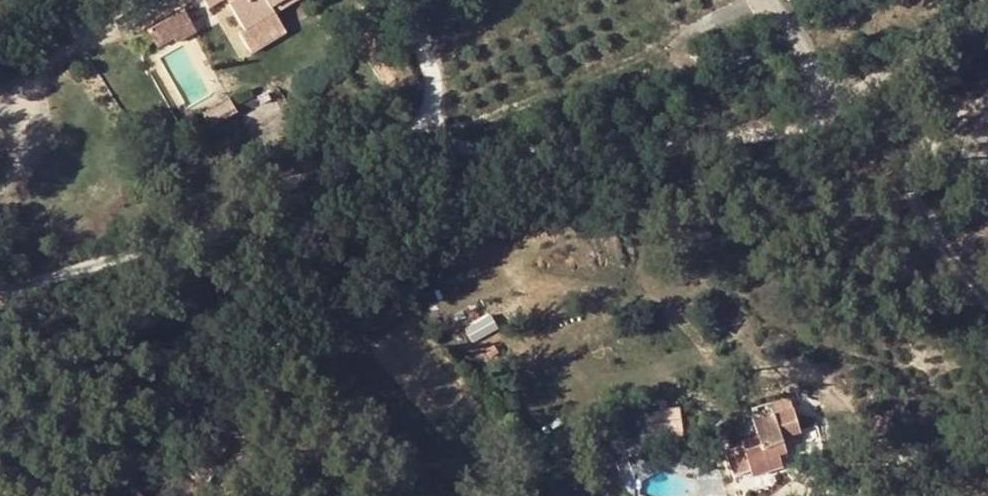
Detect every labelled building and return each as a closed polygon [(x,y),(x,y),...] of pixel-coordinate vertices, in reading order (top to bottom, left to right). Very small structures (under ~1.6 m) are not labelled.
[(245,30),(274,12),(294,0),(227,0),(245,30)] [(281,23),(274,12),(245,30),(251,40),(281,23)] [(179,13),(150,29),(159,47),(188,30),(179,13)] [(726,66),(736,61),(732,53),(723,56),(726,66)] [(213,126),(235,111),(228,98),(205,112),(213,126)] [(799,431),(789,397),(750,408),(758,435),(743,440),(753,473),(781,465),(779,455),(788,453),(782,436),(799,431)] [(664,431),(682,430),(680,409),(645,412),(646,433),(664,431)] [(876,441),(897,430),(888,413),(868,425),(876,441)] [(682,430),(664,431),(665,441),(683,439),(682,430)]
